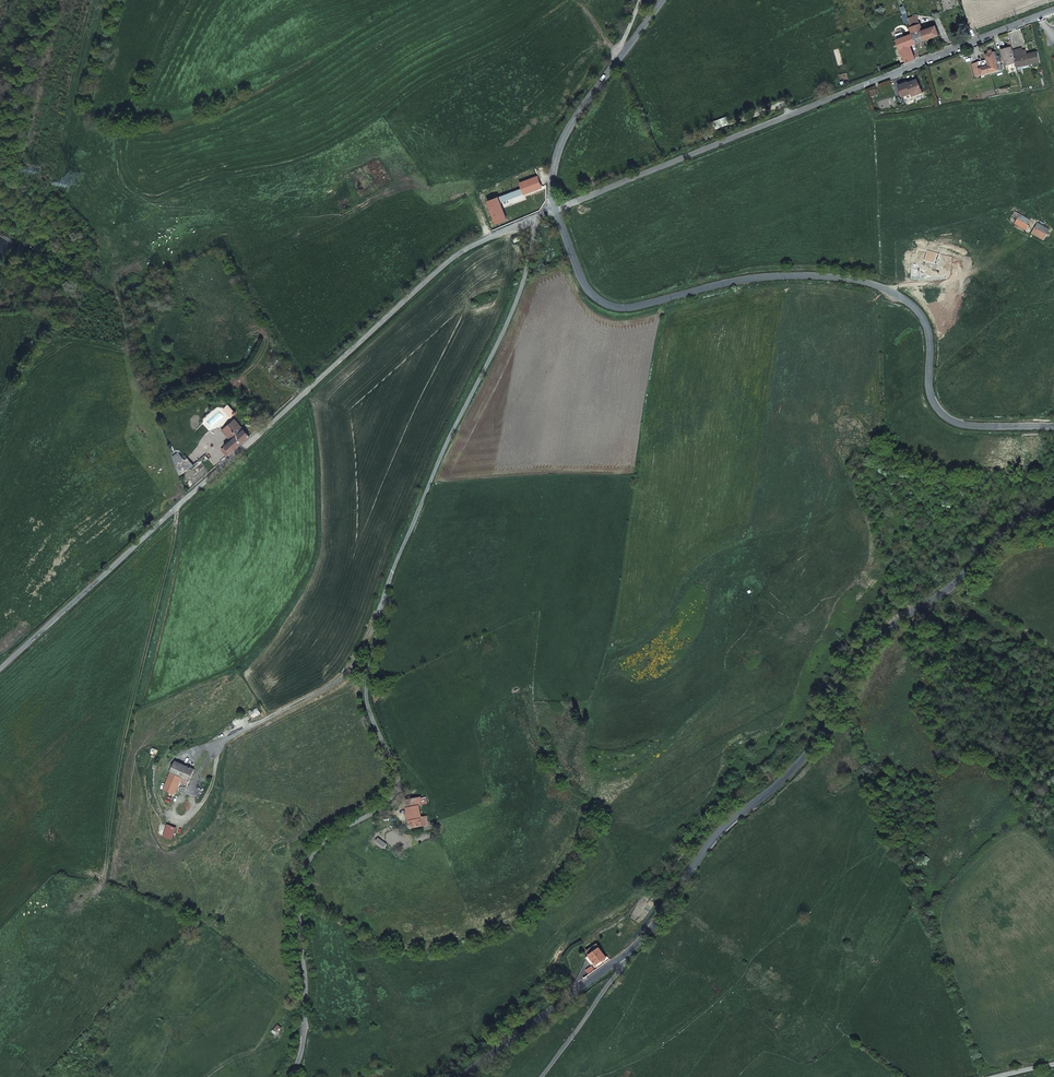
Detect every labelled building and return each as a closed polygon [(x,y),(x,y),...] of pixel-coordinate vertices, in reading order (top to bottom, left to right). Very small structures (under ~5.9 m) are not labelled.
[(915,15),(907,18),(910,26),(918,23),(915,15)] [(918,23),(910,26),(909,26),(912,33),(921,30),(920,28),(918,23)] [(920,28),(921,30),(925,39),(938,34),(934,25),(923,30),(922,28),(920,28)] [(896,40),(900,48),(909,45),(925,39),(921,30),(912,33),(896,40)] [(903,56),(904,56),(912,53),(909,45),(900,48),(903,56)] [(1016,66),(1039,61),(1037,51),(1026,54),(1025,48),(1022,49),(1021,46),(1012,49),(1016,66)] [(1007,72),(1017,70),(1016,66),(1012,49),(1011,47),(1002,50),(1007,72)] [(981,75),(1002,69),(999,54),(997,55),(996,51),(985,54),(986,59),(977,62),(981,75)] [(904,56),(906,62),(914,59),(912,53),(904,56)] [(908,83),(899,86),(904,100),(922,93),(918,81),(908,84),(908,83)] [(538,175),(520,182),(522,187),(523,189),(525,193),(530,191),(542,187),(539,176),(538,175)] [(505,187),(495,191),(498,196),(499,196),(507,193),(505,187)] [(523,189),(522,187),(513,191),(515,195),(519,193),(522,191),(521,190),(523,189)] [(501,201),(499,196),(498,196),(488,200),(497,222),(507,219),(506,216),(510,214),(504,200),(501,201)] [(1015,222),(1027,228),(1030,224),(1018,217),(1015,222)] [(1045,238),(1048,232),(1036,226),(1032,231),(1045,238)] [(940,253),(928,249),(925,259),(936,263),(940,253)] [(236,430),(241,426),(235,420),(224,429),(234,439),(236,437),(235,435),(235,434),(236,433),(237,431),(236,430)] [(223,449),(229,456),(251,435),(245,429),(244,430),(241,426),(236,430),(237,431),(236,433),(235,434),(235,435),(236,437),(234,439),(232,441),(223,449)] [(223,431),(232,441),(234,439),(224,429),(223,431)] [(188,456),(176,465),(177,468),(180,474),(194,464),(188,456)] [(249,712),(253,719),(262,714),(258,706),(249,712)] [(183,778),(190,781),(194,770),(176,762),(165,789),(176,795),(183,778)] [(424,805),(422,797),(406,801),(412,828),(431,824),(429,815),(423,816),(421,806),(424,805)] [(388,844),(379,838),(376,842),(385,848),(388,844)] [(599,968),(610,959),(608,957),(611,955),(609,953),(606,955),(596,943),(586,951),(599,968)] [(278,1024),(272,1032),(276,1035),(282,1028),(278,1024)]
